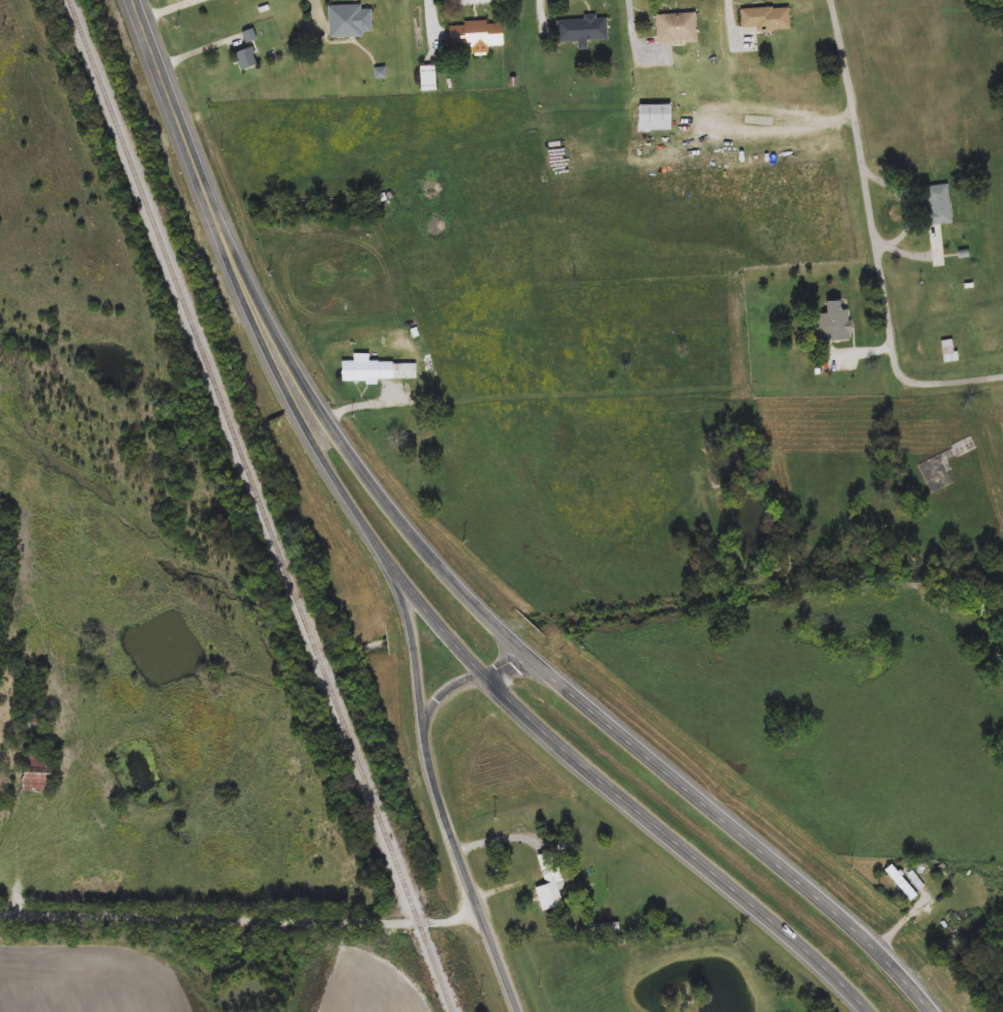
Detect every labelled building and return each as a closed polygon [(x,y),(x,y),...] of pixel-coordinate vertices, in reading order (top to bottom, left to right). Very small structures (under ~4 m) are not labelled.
[(374,36),(331,37),(330,6),(363,5),(363,8),(374,8),(374,36)] [(791,30),(742,30),(742,8),(791,8),(791,30)] [(698,13),(698,43),(659,44),(658,14),(698,13)] [(608,17),(609,40),(588,40),(588,49),(580,49),(579,42),(558,42),(558,19),(608,17)] [(504,45),(489,46),(489,52),(452,53),(451,23),(504,22),(504,45)] [(248,42),(245,32),(253,29),(257,39),(248,42)] [(259,65),(245,70),(238,53),(252,47),(259,65)] [(673,105),(673,130),(641,130),(641,105),(673,105)] [(927,187),(950,185),(954,223),(931,225),(927,187)] [(844,310),(852,310),(852,341),(820,341),(820,314),(829,314),(829,302),(844,302),(844,310)] [(959,361),(945,363),(942,342),(956,340),(959,361)] [(344,380),(344,363),(418,363),(418,381),(344,380)] [(931,494),(918,463),(973,439),(977,449),(947,462),(956,483),(931,494)] [(52,762),(52,784),(36,784),(36,762),(52,762)] [(536,888),(547,884),(539,855),(555,850),(566,886),(559,888),(565,906),(544,912),(536,888)] [(919,896),(912,902),(886,871),(894,865),(919,896)]
